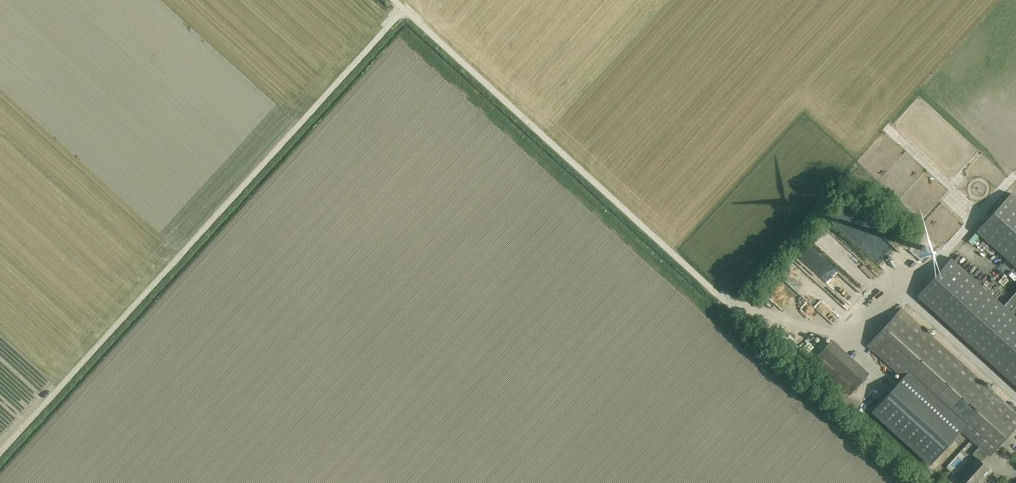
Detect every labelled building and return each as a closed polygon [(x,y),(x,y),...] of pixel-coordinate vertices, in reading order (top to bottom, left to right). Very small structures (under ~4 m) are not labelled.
[(1011,193),(977,231),(1015,267),(1015,197),(1011,193)] [(845,247),(830,233),(816,247),(829,258),(832,255),(835,258),(845,247)] [(980,247),(983,240),(971,234),(968,241),(980,247)] [(761,248),(767,242),(761,236),(755,242),(761,248)] [(750,248),(738,259),(745,266),(756,255),(750,248)] [(1015,307),(1015,292),(1004,305),(952,258),(917,296),(1015,385),(1015,316),(1011,312),(1015,307)] [(988,454),(989,456),(1015,426),(1015,412),(902,309),(868,346),(904,378),(873,411),(931,463),(961,430),(979,446),(988,454)] [(843,358),(826,338),(811,351),(833,375),(841,368),(838,364),(843,358)] [(988,454),(979,446),(972,454),(976,458),(958,478),(963,482),(976,482),(989,469),(981,462),(988,454)]
